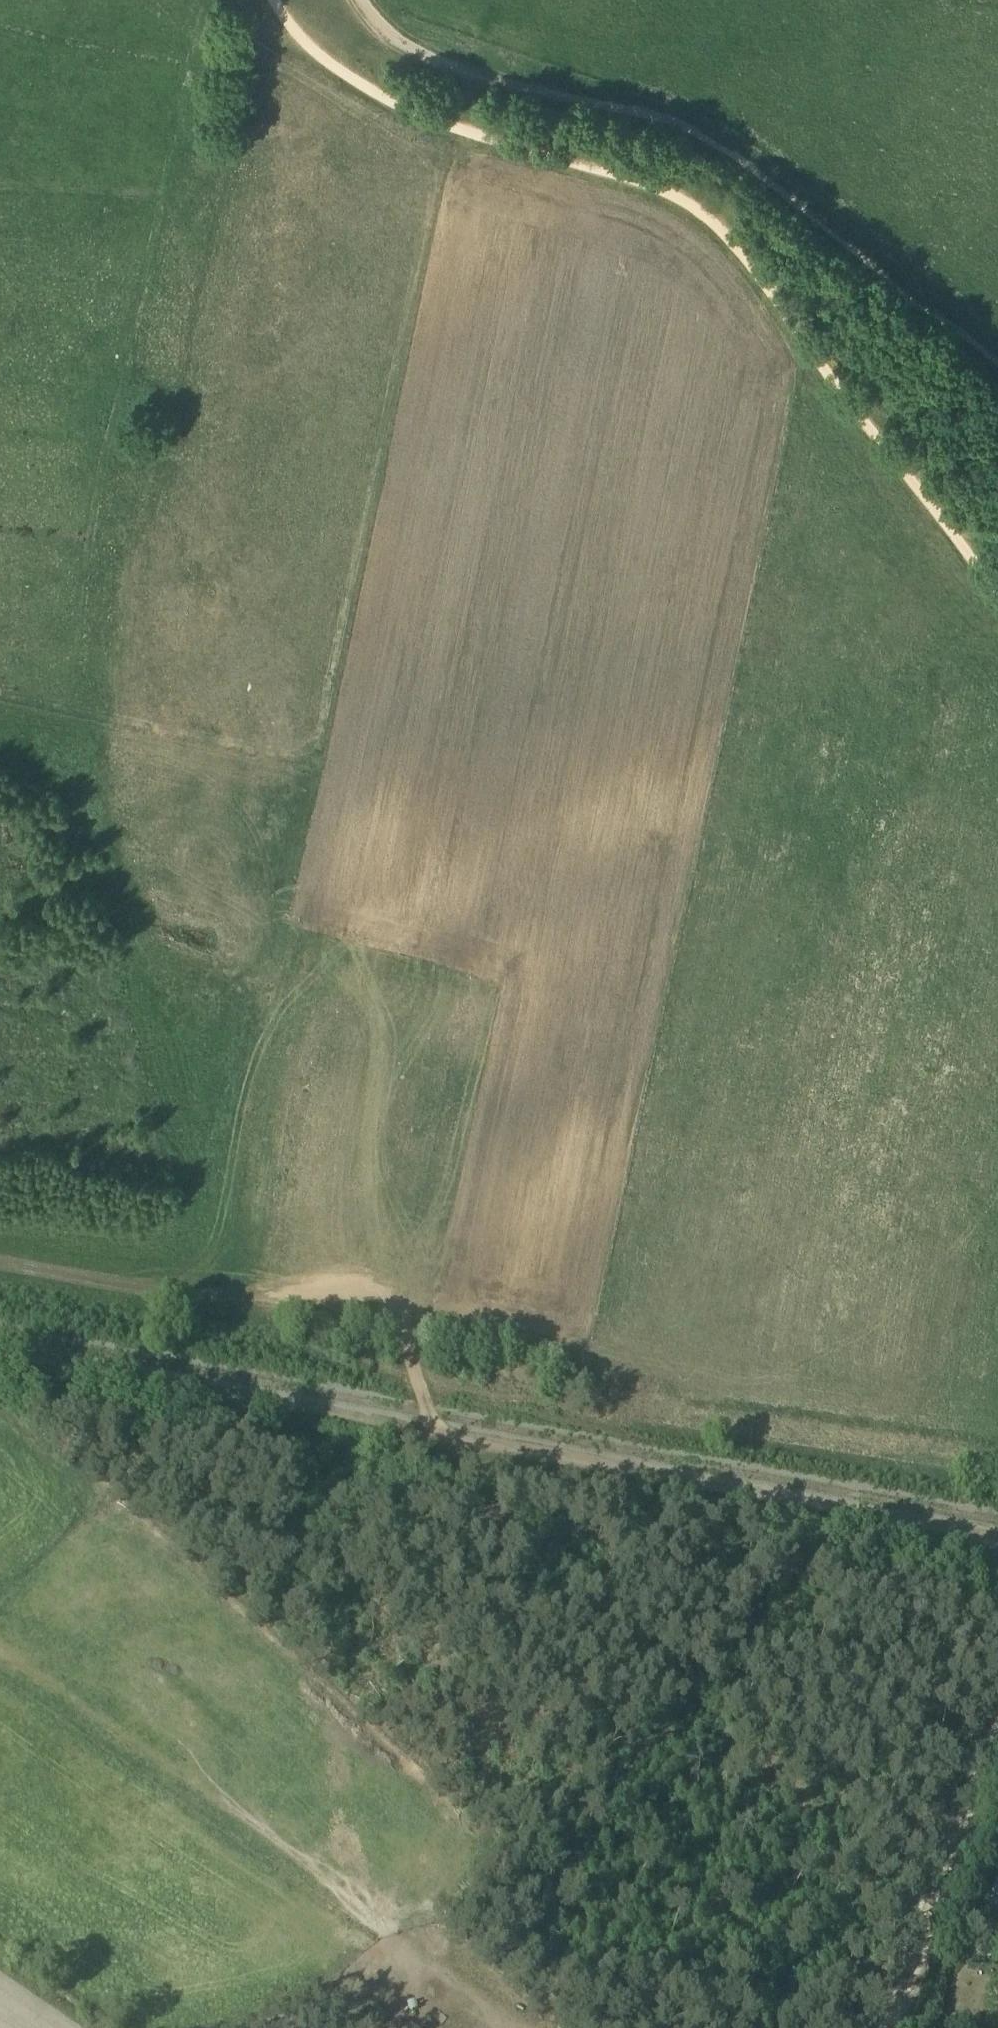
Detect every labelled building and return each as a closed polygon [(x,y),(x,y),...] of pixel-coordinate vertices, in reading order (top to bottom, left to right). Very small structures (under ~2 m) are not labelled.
[(972,1635),(958,1630),(954,1640),(968,1645),(972,1635)]
